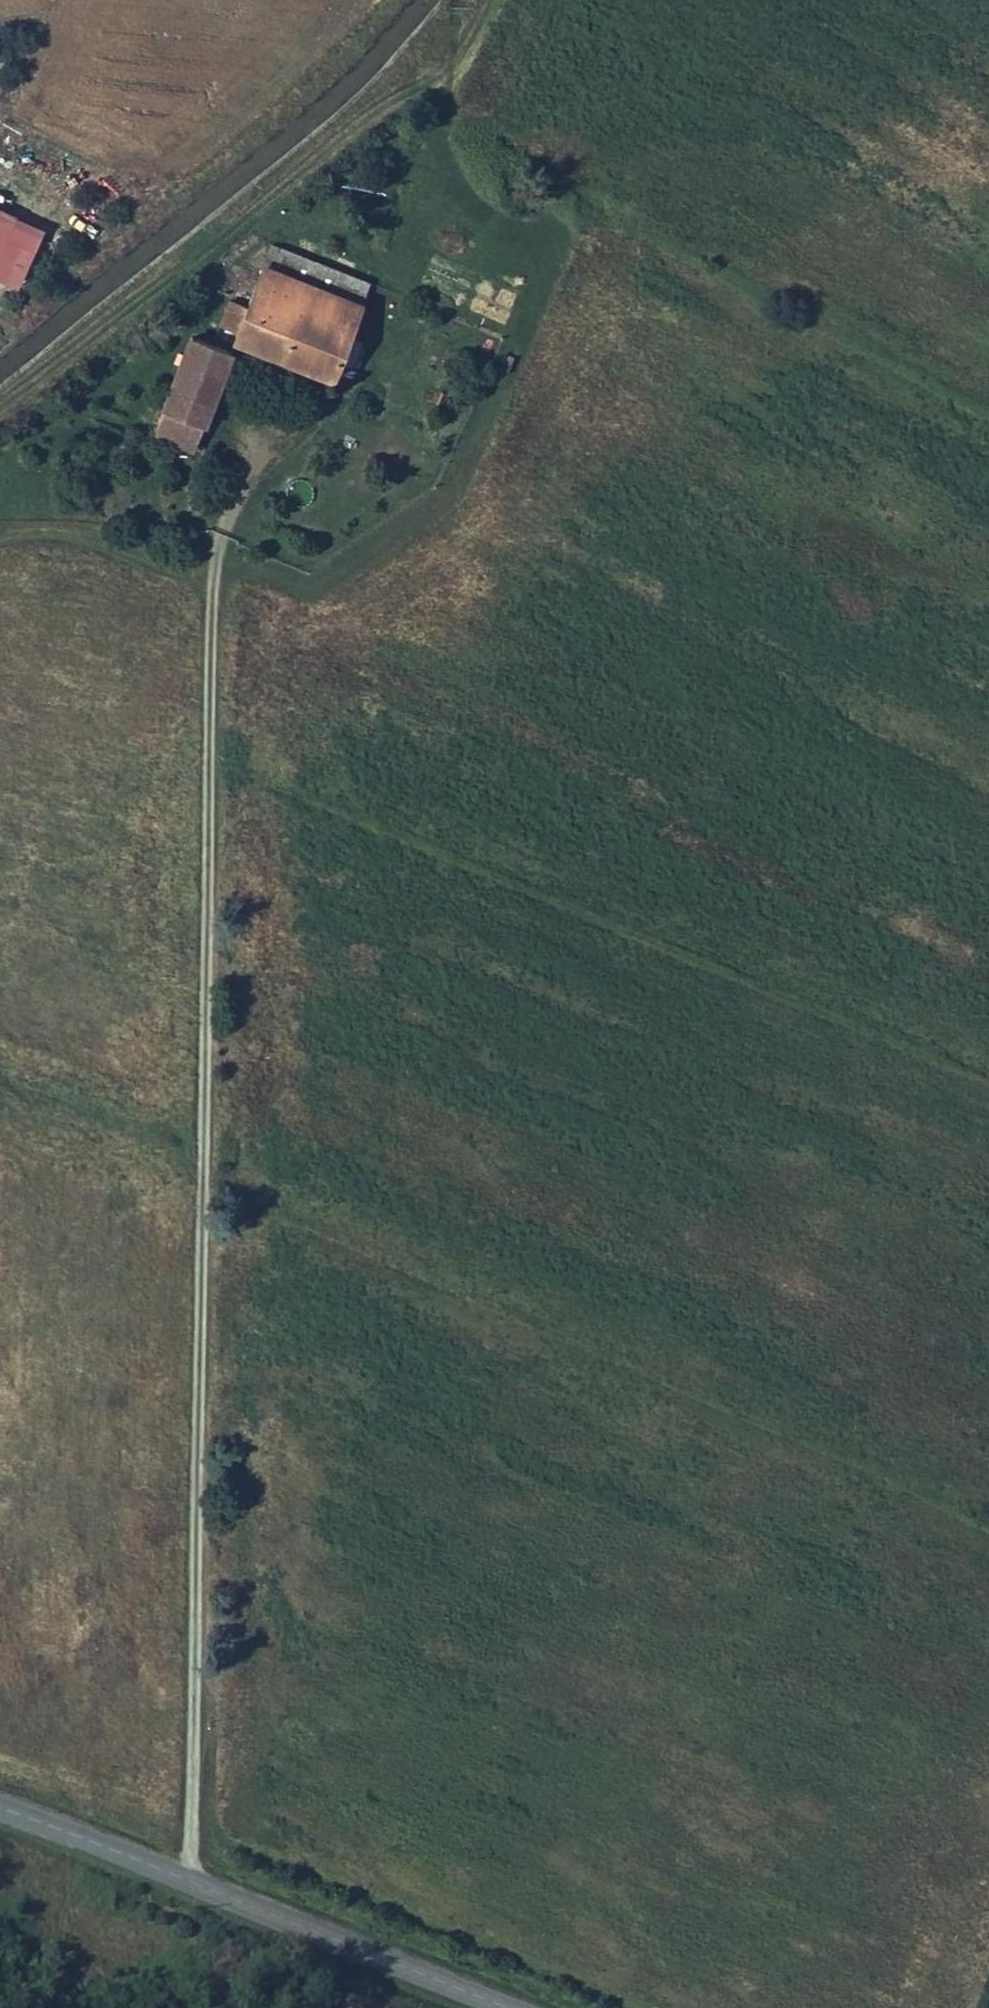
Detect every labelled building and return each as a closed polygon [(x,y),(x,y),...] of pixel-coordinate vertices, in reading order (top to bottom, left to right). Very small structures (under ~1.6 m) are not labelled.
[(362,309),(266,273),(240,342),(335,380),(362,309)] [(207,433),(235,359),(190,341),(161,415),(207,433)]
